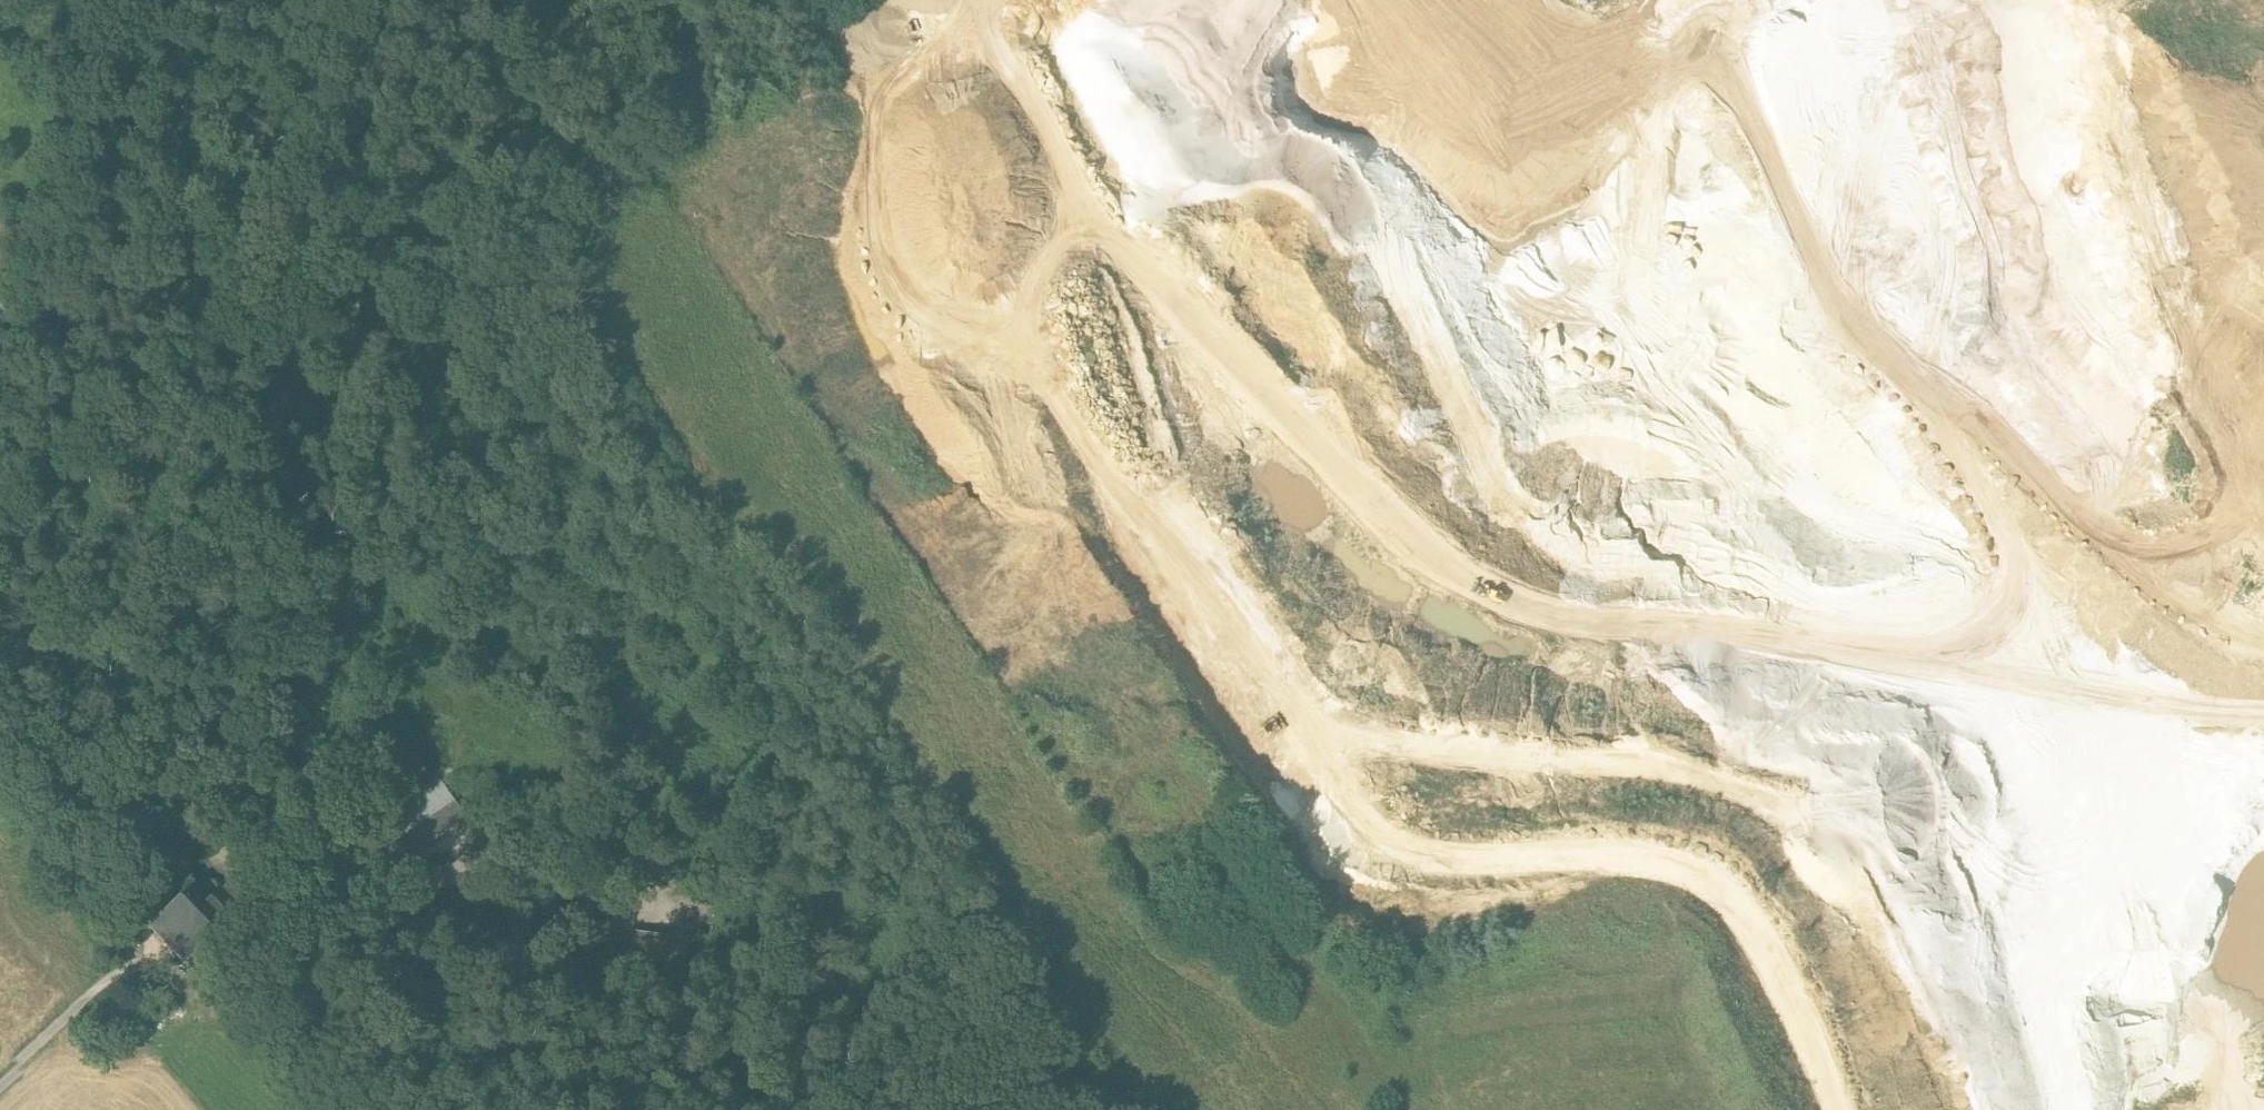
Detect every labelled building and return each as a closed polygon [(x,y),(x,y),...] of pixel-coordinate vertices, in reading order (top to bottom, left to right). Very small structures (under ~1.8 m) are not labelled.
[(438,782),(350,844),(362,862),(377,851),(383,860),(390,861),(460,813),(438,782)] [(136,881),(124,892),(135,904),(147,892),(136,881)] [(235,886),(203,917),(224,939),(238,925),(246,932),(264,915),(235,886)] [(203,917),(188,901),(156,932),(191,969),(224,939),(203,917)] [(684,945),(631,937),(628,960),(681,968),(684,945)]
